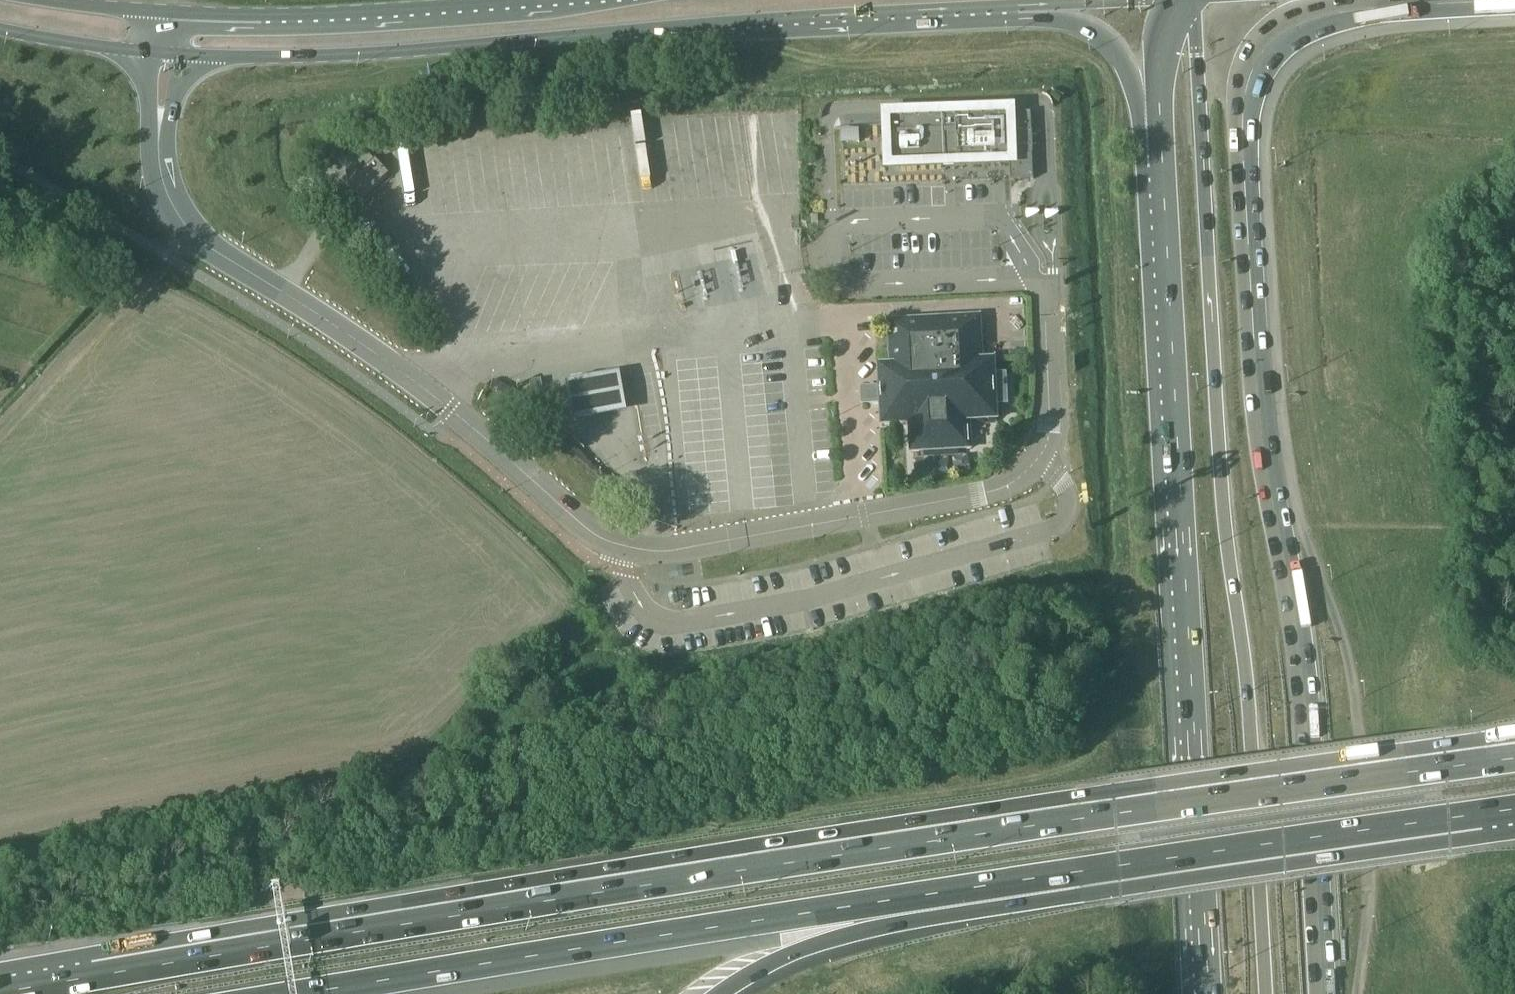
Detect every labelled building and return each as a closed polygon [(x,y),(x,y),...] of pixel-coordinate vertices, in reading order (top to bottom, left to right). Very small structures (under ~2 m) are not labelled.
[(1011,180),(1018,179),(1021,179),(1033,179),(1033,153),(1031,112),(1009,112),(1004,112),(1004,108),(995,109),(995,112),(964,113),(963,110),(949,110),(949,114),(895,116),(889,116),(890,164),(1010,159),(1011,180)] [(338,159),(354,178),(347,184),(360,199),(387,175),(374,160),(372,161),(356,143),(338,159)] [(879,367),(880,389),(872,389),(872,404),(880,404),(880,427),(908,427),(908,455),(968,454),(968,426),(996,426),(995,366),(983,366),(983,322),(891,323),(891,367),(879,367)] [(621,375),(566,384),(573,429),(629,421),(621,375)] [(541,379),(530,381),(532,395),(543,393),(541,379)] [(855,383),(856,402),(872,402),(871,382),(855,383)]
